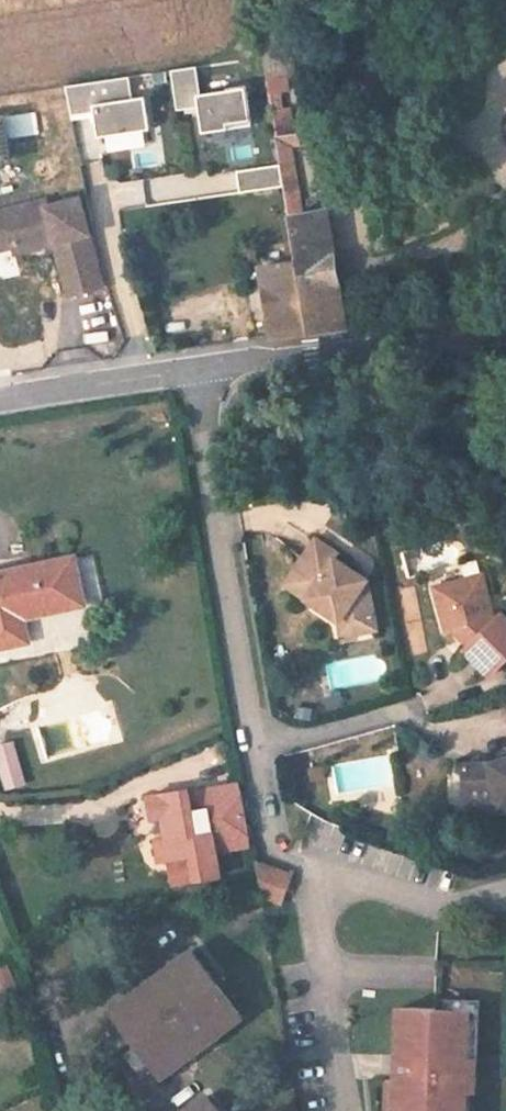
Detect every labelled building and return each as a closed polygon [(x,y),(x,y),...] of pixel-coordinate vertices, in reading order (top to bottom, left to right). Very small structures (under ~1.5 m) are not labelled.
[(253,90),(208,97),(204,70),(177,74),(183,114),(206,110),(210,136),(259,129),(253,90)] [(77,119),(100,116),(104,140),(156,133),(152,100),(138,102),(135,80),(72,89),(77,119)] [(35,113),(0,118),(0,168),(9,167),(5,142),(39,137),(35,113)] [(360,329),(338,216),(311,219),(300,150),(286,152),(289,168),(292,188),(293,194),(306,273),(316,336),(360,329)] [(292,188),(289,168),(244,175),(247,195),(292,188)] [(86,203),(52,212),(51,206),(9,216),(11,224),(0,227),(0,257),(20,252),(60,242),(61,248),(75,301),(109,292),(86,203)] [(9,216),(0,219),(0,227),(11,224),(9,216)] [(61,248),(60,242),(20,252),(22,258),(61,248)] [(316,336),(306,273),(272,279),(282,342),(316,336)] [(308,591),(324,602),(321,607),(337,619),(341,634),(375,626),(367,593),(351,582),(355,577),(331,561),(334,556),(313,541),(293,568),(314,583),(308,591)] [(66,558),(0,572),(0,645),(19,642),(14,614),(74,602),(66,558)] [(284,581),(321,607),(324,602),(308,591),(314,583),(293,568),(284,581)] [(452,622),(456,621),(465,631),(462,633),(466,639),(462,643),(485,670),(505,652),(505,615),(501,609),(493,615),(485,574),(468,576),(468,573),(443,578),(452,622)] [(351,582),(367,593),(365,585),(355,577),(351,582)] [(436,580),(445,623),(452,622),(443,578),(436,580)] [(0,747),(0,773),(4,790),(24,785),(13,743),(0,747)] [(500,758),(472,748),(459,783),(505,799),(505,757),(500,758)] [(505,818),(505,799),(459,783),(453,802),(504,822),(505,818)] [(248,847),(239,786),(197,795),(186,795),(184,789),(139,803),(143,821),(150,820),(153,841),(147,843),(153,866),(159,864),(165,887),(215,878),(213,853),(248,847)] [(139,803),(184,789),(183,788),(138,797),(139,803)] [(283,908),(289,881),(257,870),(263,904),(283,908)] [(248,998),(199,938),(127,994),(177,1056),(248,998)] [(0,970),(0,991),(4,999),(23,989),(11,965),(0,970)] [(472,1069),(474,1010),(437,1009),(436,1020),(461,1021),(459,1069),(472,1069)] [(461,1021),(436,1020),(392,1018),(389,1090),(388,1110),(458,1110),(459,1069),(461,1021)] [(221,1080),(182,1110),(245,1110),(221,1080)] [(389,1090),(376,1089),(375,1110),(388,1110),(389,1090)]
